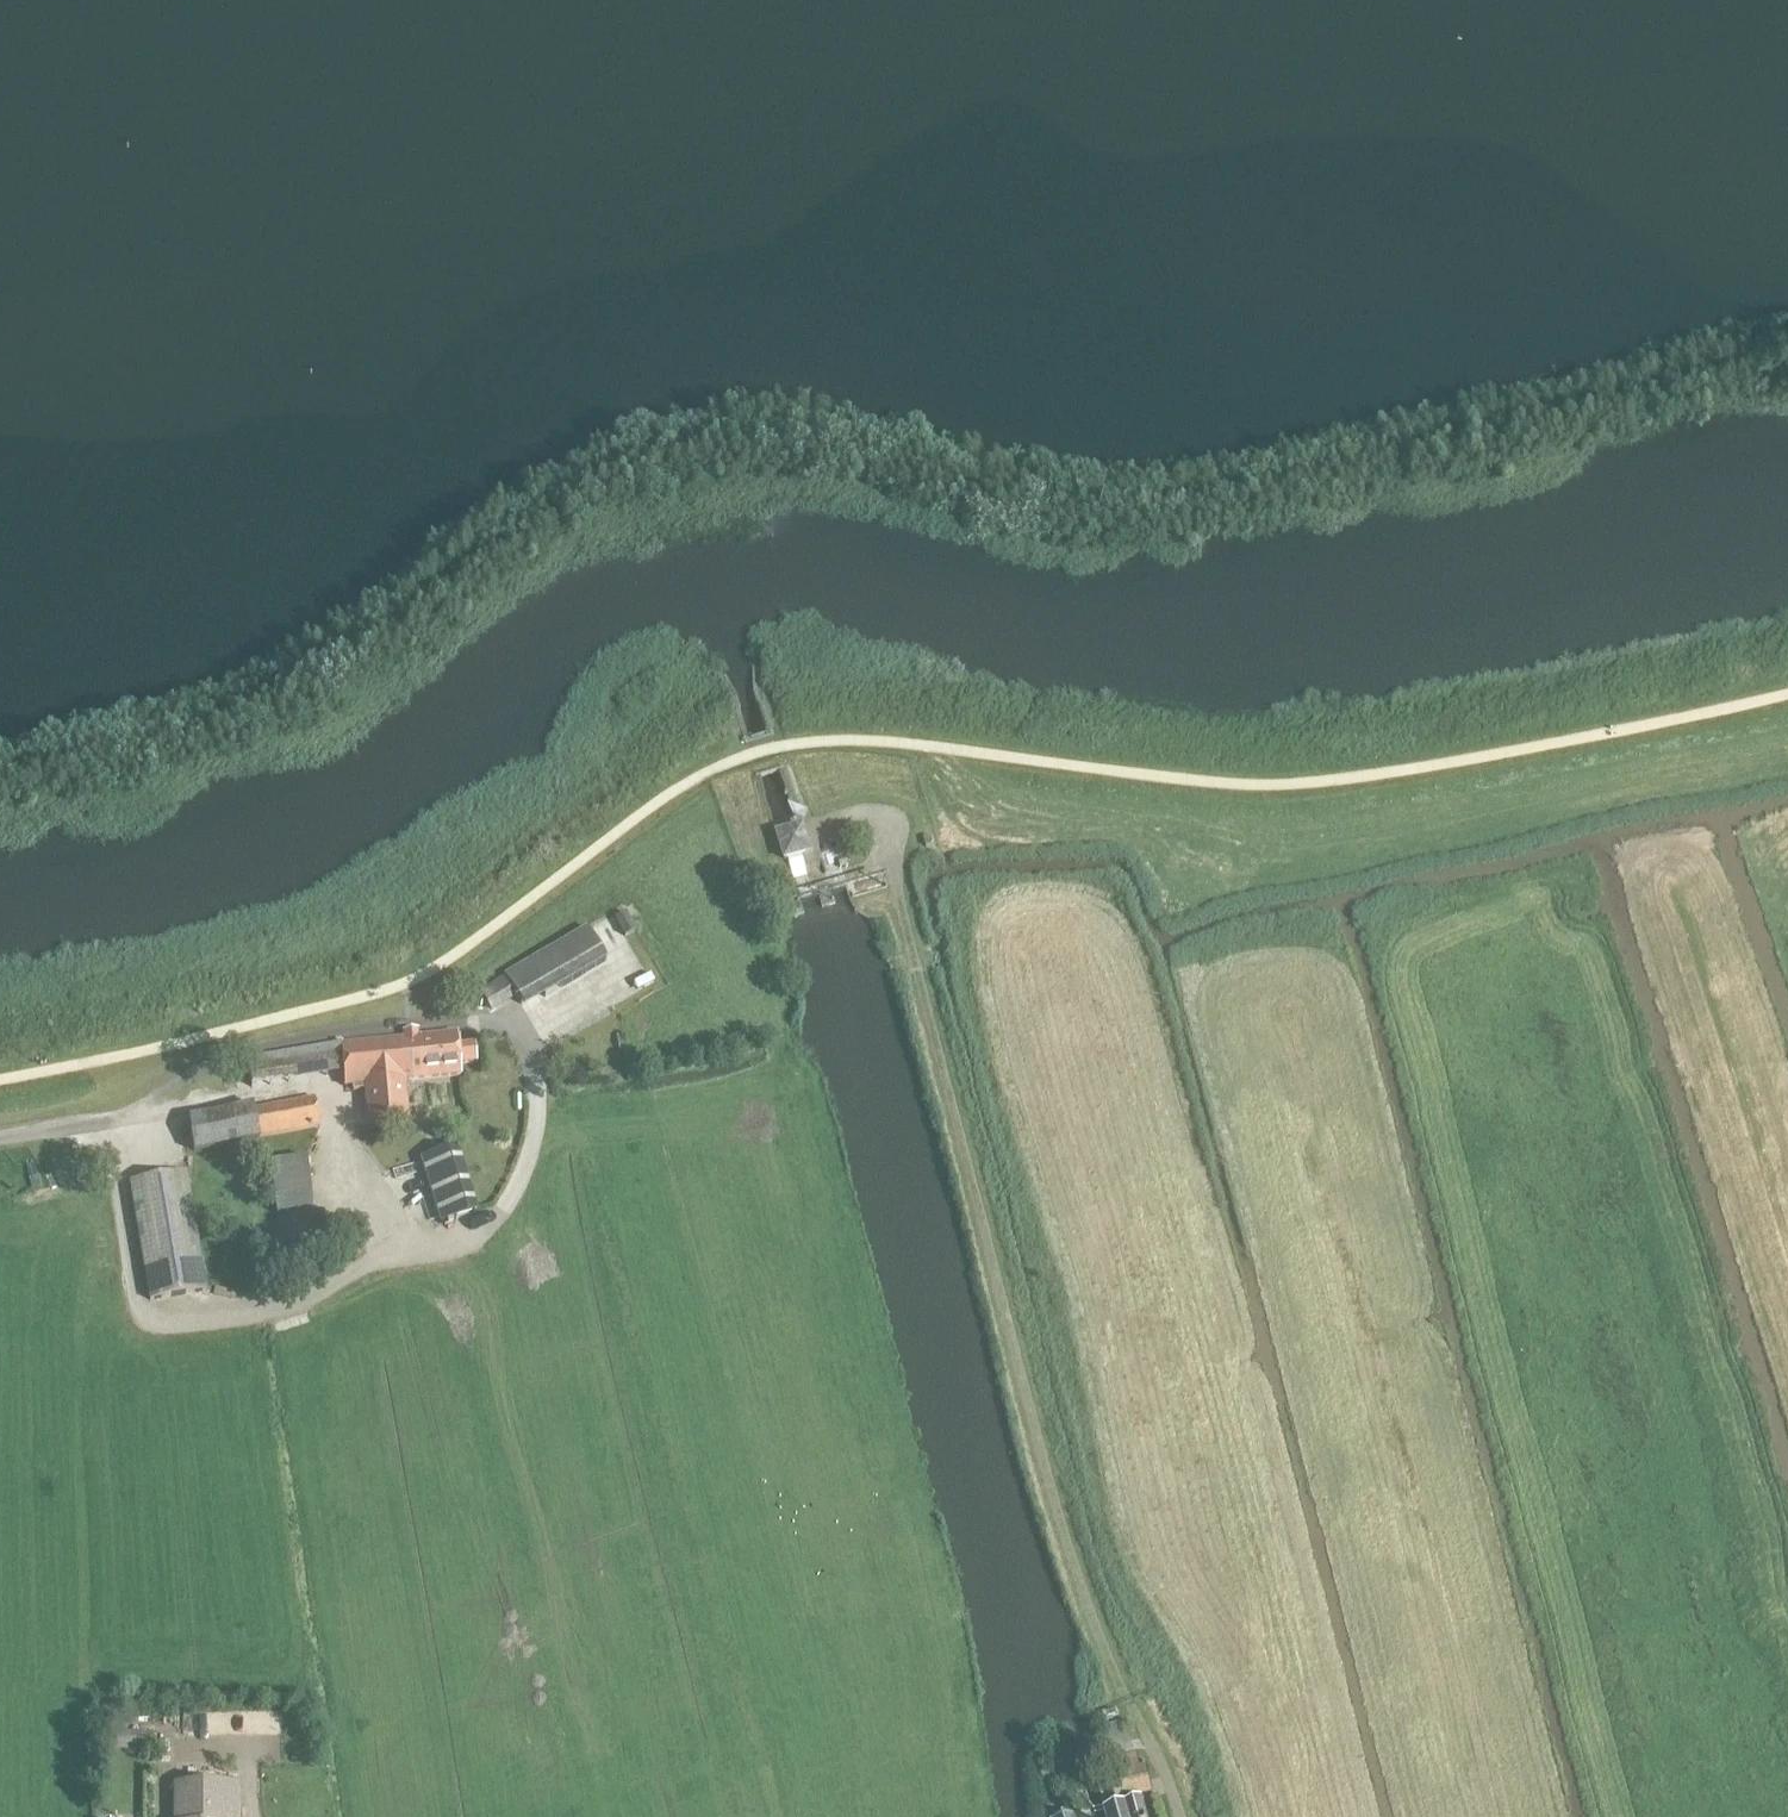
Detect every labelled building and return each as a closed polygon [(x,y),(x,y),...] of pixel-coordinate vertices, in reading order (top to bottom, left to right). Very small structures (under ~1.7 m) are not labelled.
[(801,824),(777,832),(785,857),(809,849),(801,824)] [(626,913),(614,920),(625,938),(637,931),(626,913)] [(589,930),(507,978),(514,990),(525,1008),(607,961),(589,930)] [(491,1013),(517,998),(504,977),(479,991),(491,1013)] [(457,1033),(404,1038),(409,1080),(461,1076),(457,1033)] [(404,1038),(341,1043),(344,1075),(345,1085),(352,1084),(353,1091),(366,1089),(368,1123),(408,1120),(405,1080),(409,1080),(404,1038)] [(344,1075),(341,1043),(247,1059),(252,1091),(344,1075)] [(315,1097),(255,1108),(254,1103),(188,1116),(195,1153),(261,1140),(261,1138),(321,1126),(315,1097)] [(456,1147),(419,1158),(439,1223),(476,1211),(456,1147)] [(309,1209),(301,1157),(271,1162),(278,1215),(309,1209)] [(130,1182),(150,1301),(207,1291),(187,1172),(130,1182)] [(1117,1770),(1111,1772),(1118,1799),(1151,1791),(1145,1764),(1139,1765),(1136,1750),(1113,1755),(1117,1770)] [(237,1785),(212,1786),(176,1786),(176,1816),(237,1816),(237,1785)] [(1142,1800),(1105,1811),(1107,1816),(1147,1816),(1142,1800)]
